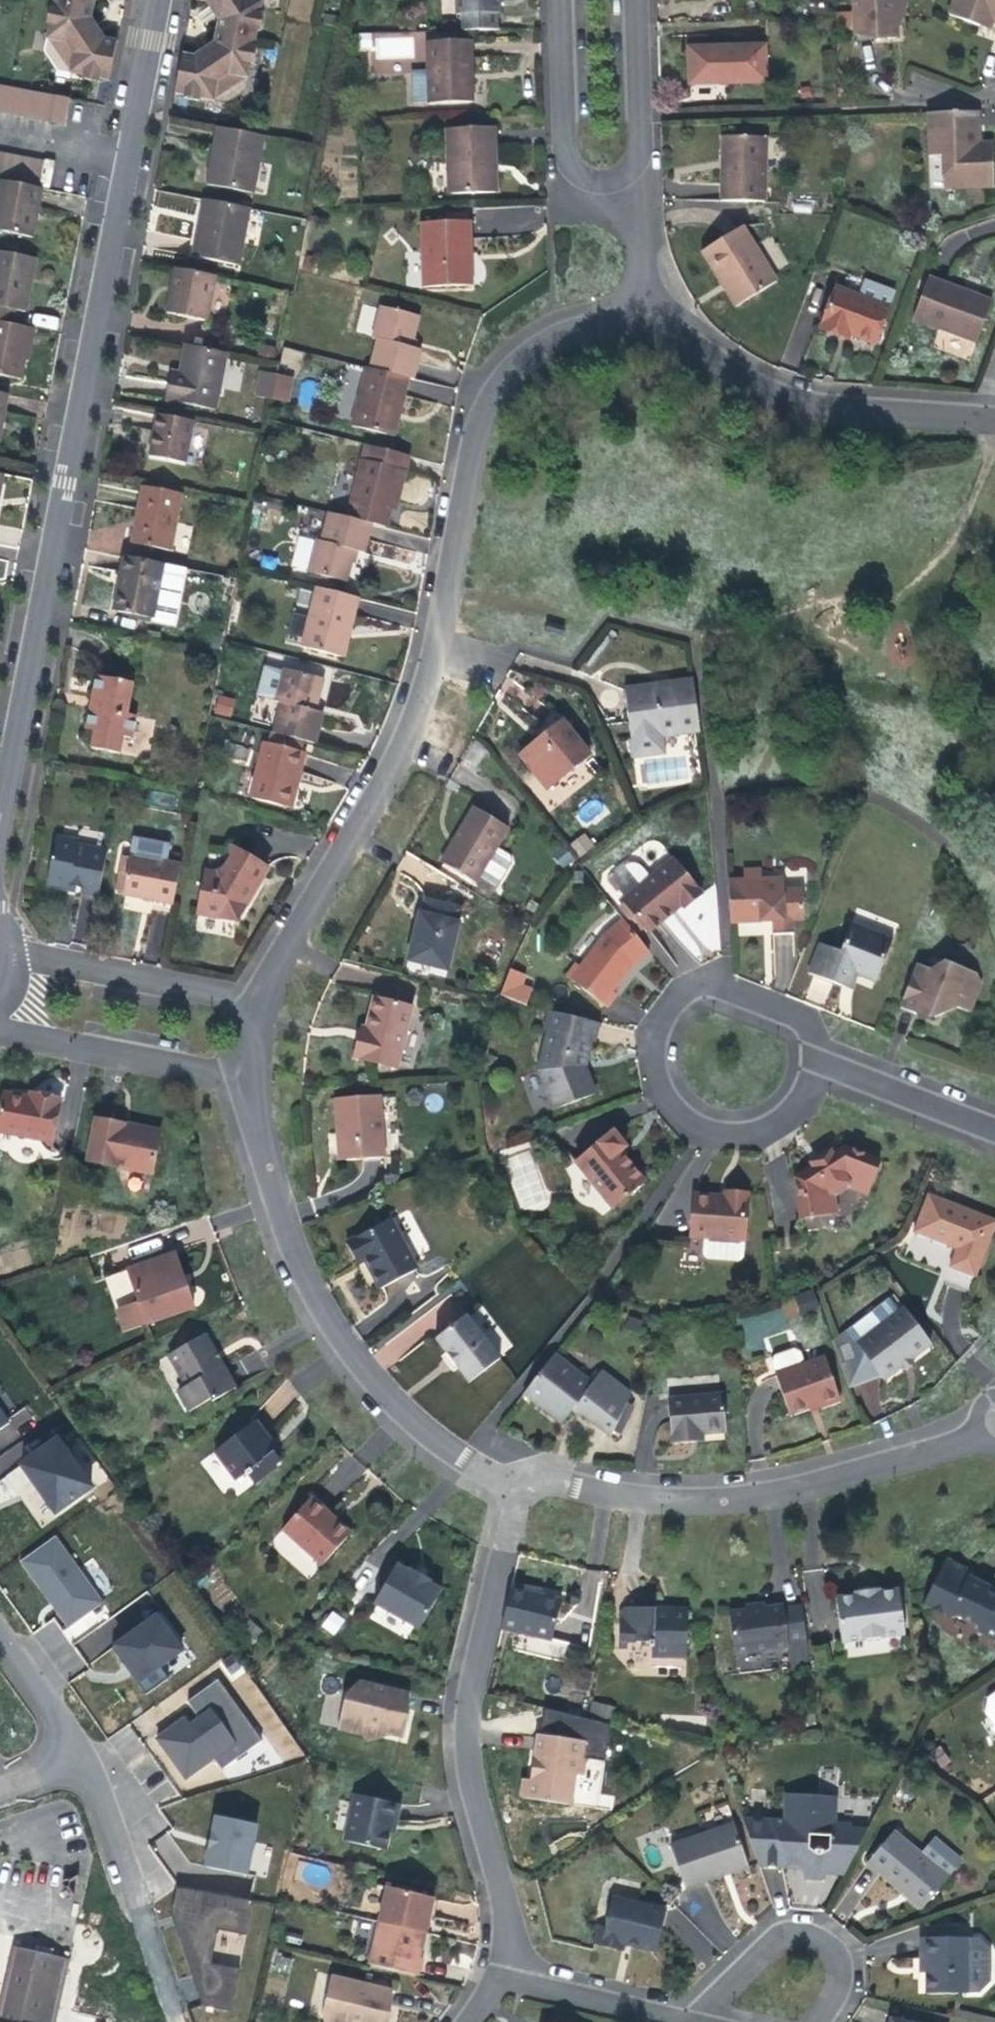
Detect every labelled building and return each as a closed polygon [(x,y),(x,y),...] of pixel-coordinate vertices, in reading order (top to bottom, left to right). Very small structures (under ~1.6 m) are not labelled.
[(42,54),(55,72),(107,82),(115,43),(102,41),(88,39),(90,25),(95,0),(52,0),(42,54)] [(267,0),(200,0),(222,4),(211,60),(182,54),(174,94),(226,104),(250,88),(267,0)] [(499,0),(456,0),(457,15),(463,14),(463,30),(495,29),(496,14),(500,13),(499,0)] [(854,35),(887,34),(887,39),(897,38),(897,15),(892,15),(892,0),(853,0),(854,35)] [(903,0),(892,0),(892,15),(897,15),(904,15),(903,0)] [(949,15),(980,26),(983,18),(992,21),(994,22),(994,0),(954,0),(949,15)] [(992,21),(983,18),(980,26),(989,30),(992,21)] [(88,39),(102,41),(90,25),(88,39)] [(470,40),(427,42),(428,71),(412,71),(412,101),(429,101),(429,103),(472,102),(471,80),(468,80),(468,71),(471,71),(470,40)] [(766,81),(765,45),(688,47),(689,84),(766,81)] [(0,88),(0,115),(62,127),(69,101),(0,88)] [(978,112),(928,113),(929,157),(942,157),(944,188),(994,187),(993,153),(979,154),(979,142),(978,112)] [(264,136),(218,127),(207,185),(253,194),(264,136)] [(495,193),(493,127),(448,129),(450,194),(495,193)] [(765,202),(767,137),(727,136),(726,168),(722,168),(721,201),(765,202)] [(992,142),(979,142),(979,154),(993,153),(992,142)] [(38,189),(39,188),(37,187),(43,161),(0,153),(0,181),(38,189)] [(38,189),(0,181),(0,232),(30,238),(38,189)] [(238,266),(249,208),(204,199),(193,257),(238,266)] [(469,221),(422,222),(423,287),(467,286),(466,253),(470,253),(469,221)] [(777,282),(742,226),(701,251),(736,307),(777,282)] [(35,259),(0,253),(0,323),(13,326),(16,311),(26,312),(35,259)] [(215,276),(176,268),(167,313),(207,321),(215,276)] [(992,301),(928,277),(913,318),(977,342),(992,301)] [(889,308),(835,287),(820,329),(841,337),(843,332),(850,334),(875,344),(889,308)] [(412,347),(419,316),(380,306),(372,338),(377,340),(369,368),(409,378),(414,379),(421,350),(412,347)] [(32,330),(13,326),(0,323),(0,376),(23,381),(32,330)] [(227,353),(186,345),(180,374),(178,382),(169,380),(165,400),(215,410),(227,353)] [(394,436),(409,378),(369,368),(366,367),(352,426),(394,436)] [(289,402),(294,376),(259,369),(254,395),(289,402)] [(180,374),(171,372),(169,380),(178,382),(180,374)] [(0,394),(0,445),(6,446),(8,430),(6,430),(12,396),(0,394)] [(193,421),(157,414),(149,457),(185,464),(193,421)] [(386,528),(400,471),(406,472),(409,456),(366,445),(347,518),(372,524),(386,528)] [(170,551),(181,493),(142,486),(132,544),(170,551)] [(372,524),(347,518),(328,513),(321,541),(316,540),(308,572),(347,582),(355,551),(365,553),(372,524)] [(153,618),(163,564),(123,557),(113,611),(153,618)] [(358,598),(317,587),(302,647),(343,657),(358,598)] [(315,710),(323,679),(282,668),(274,701),(281,703),(274,732),(315,743),(323,713),(315,710)] [(127,714),(133,683),(95,675),(92,695),(101,696),(98,713),(89,711),(84,738),(92,740),(91,748),(120,752),(124,734),(133,736),(136,716),(127,714)] [(692,680),(624,690),(633,757),(663,753),(661,736),(699,730),(692,680)] [(212,713),(231,716),(234,697),(215,694),(212,713)] [(98,713),(101,696),(92,695),(89,711),(98,713)] [(590,755),(564,722),(561,722),(522,754),(549,787),(590,755)] [(475,765),(487,751),(476,741),(464,756),(475,765)] [(290,808),(304,753),(265,742),(251,798),(290,808)] [(441,861),(476,882),(479,877),(498,888),(512,860),(510,853),(498,846),(508,828),(473,807),(441,861)] [(579,857),(594,846),(584,832),(569,843),(579,857)] [(107,852),(77,846),(78,842),(56,837),(46,885),(69,890),(70,886),(81,889),(81,892),(99,896),(107,852)] [(134,838),(131,856),(130,858),(123,892),(123,895),(174,904),(182,865),(166,862),(169,844),(134,838)] [(262,865),(231,846),(232,856),(224,869),(215,873),(206,871),(198,913),(226,919),(242,912),(260,882),(254,879),(262,865)] [(123,892),(130,858),(123,857),(115,891),(123,892)] [(702,894),(673,859),(650,878),(643,869),(638,865),(634,864),(629,864),(624,866),(614,875),(612,873),(607,876),(607,881),(616,893),(619,891),(625,898),(623,900),(625,903),(644,927),(648,932),(672,913),(670,911),(680,903),(684,908),(702,894)] [(268,868),(262,865),(254,879),(260,882),(268,868)] [(783,889),(782,879),(762,880),(761,870),(743,871),(743,880),(729,881),(730,923),(772,921),(773,935),(794,934),(793,920),(803,920),(802,888),(783,889)] [(460,909),(426,900),(422,914),(420,913),(408,960),(447,970),(459,923),(457,923),(460,909)] [(644,927),(625,903),(620,907),(640,931),(644,927)] [(649,951),(624,920),(602,932),(580,967),(576,964),(566,977),(606,1007),(616,994),(612,991),(633,964),(649,951)] [(770,922),(738,924),(739,932),(771,931),(770,922)] [(891,941),(851,926),(841,951),(820,943),(809,973),(842,986),(844,979),(848,969),(856,972),(876,980),(891,941)] [(940,973),(918,964),(901,1008),(916,1014),(917,1010),(936,1017),(942,1002),(969,1012),(981,982),(977,973),(945,961),(940,973)] [(509,968),(500,995),(527,1004),(536,977),(509,968)] [(856,972),(848,969),(844,979),(852,982),(856,972)] [(397,1069),(412,1007),(374,997),(366,1028),(363,1040),(358,1039),(354,1058),(397,1069)] [(585,1067),(591,1041),(594,1042),(598,1023),(550,1011),(545,1030),(548,1031),(538,1070),(553,1110),(595,1094),(585,1067)] [(41,1095),(40,1100),(30,1098),(4,1093),(0,1112),(0,1132),(52,1142),(61,1099),(41,1095)] [(384,1157),(380,1095),(335,1098),(339,1161),(384,1157)] [(159,1138),(124,1131),(125,1124),(95,1118),(87,1161),(152,1174),(159,1138)] [(627,1147),(614,1131),(575,1162),(610,1205),(643,1179),(621,1152),(627,1147)] [(879,1161),(844,1147),(833,1155),(830,1151),(811,1163),(814,1166),(796,1178),(802,1217),(834,1212),(831,1194),(848,1184),(868,1192),(879,1161)] [(725,1196),(694,1194),(691,1237),(694,1237),(693,1258),(697,1263),(738,1266),(743,1262),(748,1193),(725,1191),(725,1196)] [(928,1194),(913,1232),(951,1247),(943,1270),(974,1282),(994,1227),(994,1220),(928,1194)] [(379,1289),(417,1269),(391,1219),(346,1243),(357,1264),(367,1259),(372,1270),(370,1271),(379,1289)] [(187,1288),(174,1253),(169,1255),(181,1290),(187,1288)] [(181,1290),(169,1255),(127,1270),(146,1324),(194,1307),(187,1288),(181,1290)] [(783,1298),(790,1317),(819,1307),(813,1288),(783,1298)] [(889,1297),(845,1329),(880,1375),(884,1380),(902,1365),(910,1360),(931,1344),(903,1308),(899,1311),(889,1297)] [(781,1306),(738,1320),(749,1352),(767,1347),(764,1337),(788,1329),(781,1306)] [(500,1358),(477,1328),(466,1314),(435,1339),(446,1354),(457,1367),(469,1382),(500,1358)] [(880,1375),(845,1329),(832,1339),(849,1386),(880,1375)] [(214,1352),(204,1334),(169,1354),(187,1385),(178,1390),(190,1411),(210,1399),(212,1401),(234,1389),(222,1366),(217,1368),(210,1355),(214,1352)] [(769,1358),(775,1374),(805,1363),(799,1347),(769,1358)] [(222,1366),(214,1352),(210,1355),(217,1368),(222,1366)] [(457,1367),(446,1354),(442,1357),(453,1371),(457,1367)] [(592,1383),(554,1354),(523,1394),(540,1407),(547,1406),(565,1419),(574,1408),(610,1436),(631,1394),(601,1371),(592,1383)] [(840,1400),(825,1356),(805,1363),(775,1374),(789,1414),(809,1407),(819,1403),(821,1407),(840,1400)] [(910,1360),(902,1365),(905,1369),(912,1363),(910,1360)] [(668,1399),(672,1444),(691,1442),(690,1434),(702,1434),(726,1432),(723,1394),(668,1399)] [(9,1423),(0,1411),(0,1430),(9,1423)] [(268,1438),(255,1421),(214,1452),(236,1481),(246,1474),(249,1471),(257,1481),(276,1467),(275,1464),(280,1460),(275,1452),(265,1441),(268,1438)] [(702,1434),(690,1434),(691,1442),(703,1441),(702,1434)] [(275,1452),(277,1450),(268,1438),(265,1441),(275,1452)] [(30,1459),(22,1464),(55,1512),(91,1487),(57,1439),(52,1443),(58,1451),(36,1467),(30,1459)] [(58,1451),(52,1443),(30,1459),(36,1467),(58,1451)] [(249,1471),(246,1474),(253,1484),(257,1481),(249,1471)] [(331,1510),(314,1494),(311,1497),(328,1513),(331,1510)] [(328,1513),(311,1497),(282,1529),(322,1565),(347,1537),(325,1517),(328,1513)] [(351,1532),(328,1513),(325,1517),(347,1537),(351,1532)] [(55,1536),(21,1561),(68,1627),(103,1603),(55,1536)] [(969,1576),(971,1572),(945,1559),(923,1603),(950,1617),(959,1615),(974,1623),(976,1633),(994,1642),(994,1590),(969,1576)] [(430,1580),(410,1569),(409,1572),(396,1564),(374,1603),(419,1629),(441,1590),(428,1582),(430,1580)] [(561,1600),(541,1595),(528,1592),(529,1588),(511,1584),(501,1628),(551,1640),(561,1600)] [(856,1595),(836,1598),(842,1642),(905,1634),(899,1589),(879,1591),(879,1589),(855,1592),(856,1595)] [(784,1606),(729,1613),(734,1653),(779,1648),(781,1669),(810,1666),(802,1607),(784,1609),(784,1606)] [(686,1657),(687,1611),(670,1611),(671,1608),(623,1607),(619,1611),(618,1649),(626,1649),(626,1641),(650,1642),(649,1646),(653,1647),(653,1656),(686,1657)] [(320,1626),(334,1636),(346,1621),(332,1610),(320,1626)] [(157,1616),(112,1648),(123,1663),(126,1660),(135,1672),(131,1675),(145,1695),(168,1679),(159,1666),(181,1650),(157,1616)] [(123,1663),(131,1675),(135,1672),(126,1660),(123,1663)] [(261,1741),(218,1680),(187,1701),(199,1718),(190,1725),(185,1718),(157,1738),(185,1778),(213,1758),(221,1769),(261,1741)] [(408,1693),(359,1682),(355,1702),(345,1699),(338,1728),(362,1734),(366,1722),(381,1726),(380,1731),(403,1736),(405,1726),(401,1724),(408,1693)] [(988,1698),(986,1713),(994,1727),(994,1693),(988,1698)] [(582,1775),(588,1741),(538,1734),(533,1765),(536,1769),(541,1770),(541,1780),(524,1777),(521,1795),(570,1804),(575,1774),(582,1775)] [(344,1840),(385,1850),(392,1821),(396,1822),(400,1805),(355,1794),(344,1840)] [(788,1867),(788,1863),(798,1864),(800,1868),(804,1879),(814,1879),(824,1880),(827,1874),(844,1874),(864,1837),(850,1836),(851,1828),(851,1824),(835,1823),(836,1796),(785,1794),(784,1821),(743,1819),(759,1866),(788,1867)] [(256,1824),(216,1816),(212,1833),(215,1834),(212,1847),(210,1847),(206,1866),(246,1874),(256,1824)] [(748,1866),(734,1824),(670,1846),(685,1888),(721,1876),(720,1872),(727,1869),(733,1872),(748,1866)] [(851,1828),(850,1836),(864,1837),(867,1830),(851,1828)] [(905,1895),(922,1909),(948,1877),(947,1876),(960,1861),(934,1839),(921,1854),(894,1831),(867,1863),(876,1871),(905,1895)] [(254,1843),(250,1871),(267,1873),(270,1845),(254,1843)] [(387,1887),(379,1922),(425,1933),(433,1898),(387,1887)] [(246,1934),(251,1899),(176,1888),(173,1909),(198,2004),(231,2009),(237,1967),(211,1963),(215,1932),(221,1930),(246,1934)] [(656,1951),(666,1910),(612,1897),(605,1927),(598,1925),(593,1944),(622,1951),(624,1944),(656,1951)] [(425,1933),(379,1922),(369,1963),(418,1975),(422,1958),(419,1958),(425,1933)] [(968,1937),(920,1937),(920,1959),(925,1959),(926,1972),(926,1994),(968,1993),(968,1991),(968,1939),(968,1937)] [(979,1939),(968,1939),(968,1991),(979,1991),(990,1980),(989,1950),(979,1939)] [(68,1963),(12,1949),(0,2002),(0,2021),(55,2021),(68,1963)] [(382,2021),(389,1990),(330,1976),(321,2018),(324,2021),(346,2021),(347,2019),(359,2021),(385,2021),(382,2021)]
